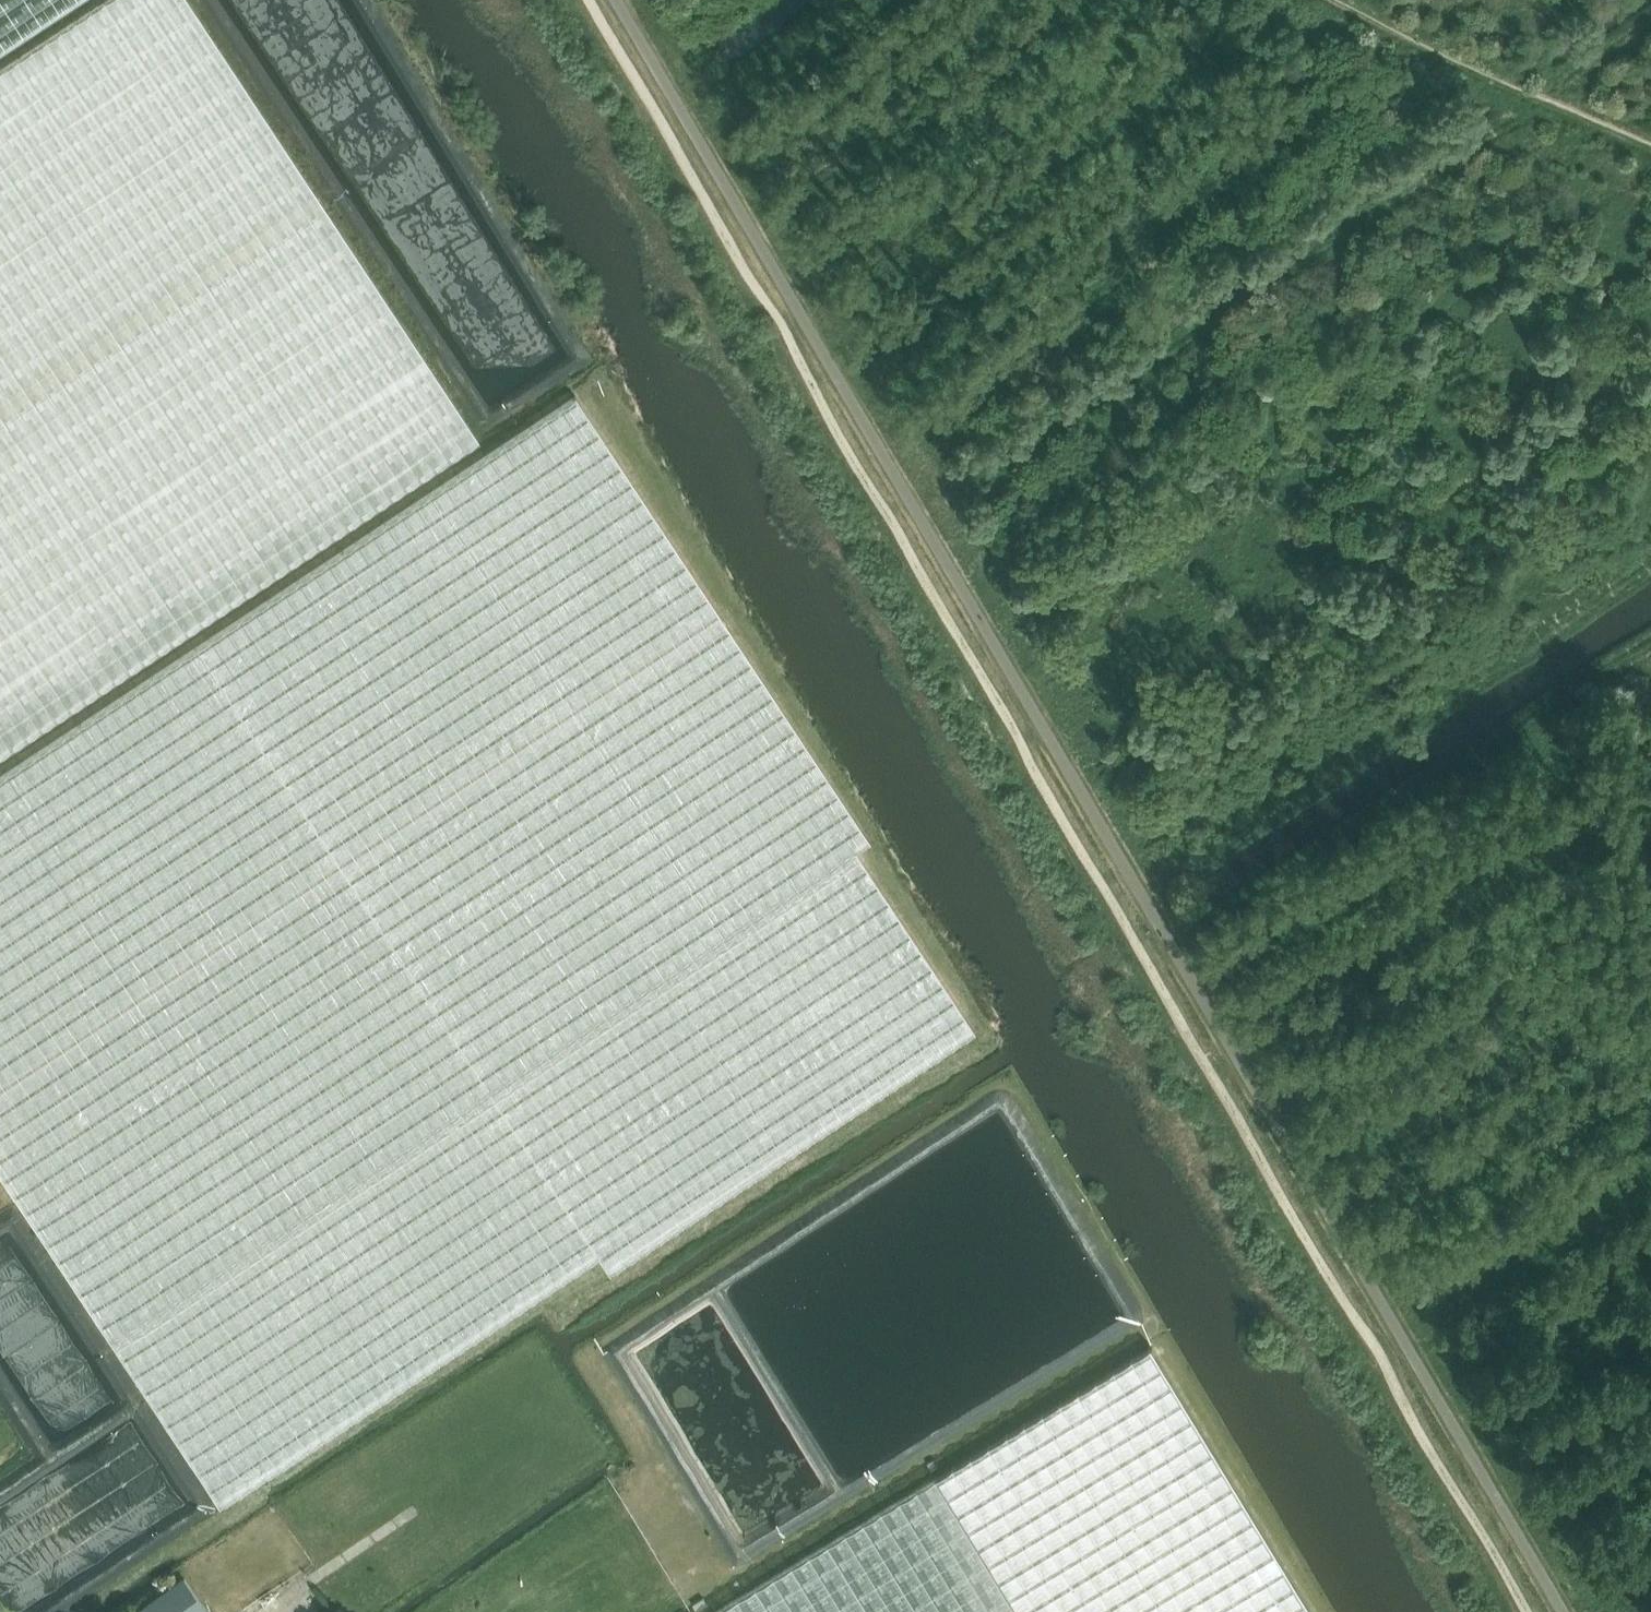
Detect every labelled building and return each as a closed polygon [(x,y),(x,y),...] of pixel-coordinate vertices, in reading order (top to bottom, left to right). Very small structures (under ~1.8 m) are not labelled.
[(480,437),(191,0),(106,0),(0,70),(0,754),(480,437)] [(79,0),(0,0),(0,52),(79,0)] [(218,1505),(598,1254),(609,1271),(974,1029),(855,849),(869,840),(576,396),(0,775),(0,1174),(218,1505)] [(1153,1346),(714,1611),(1314,1611),(1153,1346)] [(939,1466),(934,1458),(927,1462),(932,1470),(939,1466)] [(137,1611),(208,1611),(209,1611),(184,1578),(137,1611)]
